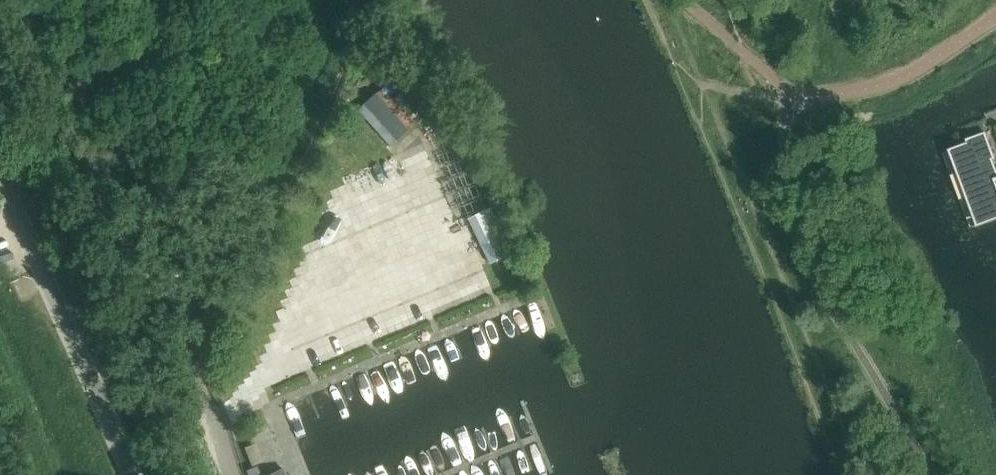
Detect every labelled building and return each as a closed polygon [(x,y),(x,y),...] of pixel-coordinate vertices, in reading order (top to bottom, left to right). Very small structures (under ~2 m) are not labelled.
[(413,103),(401,91),(396,97),(383,84),(357,111),(393,145),(416,121),(406,111),(413,103)] [(960,169),(953,172),(953,174),(961,171),(970,196),(963,199),(963,201),(971,198),(980,223),(973,226),(973,228),(995,219),(995,169),(993,160),(995,159),(985,132),(967,139),(968,143),(945,151),(946,152),(953,150),(960,169)] [(490,208),(467,219),(489,265),(512,254),(490,208)]
